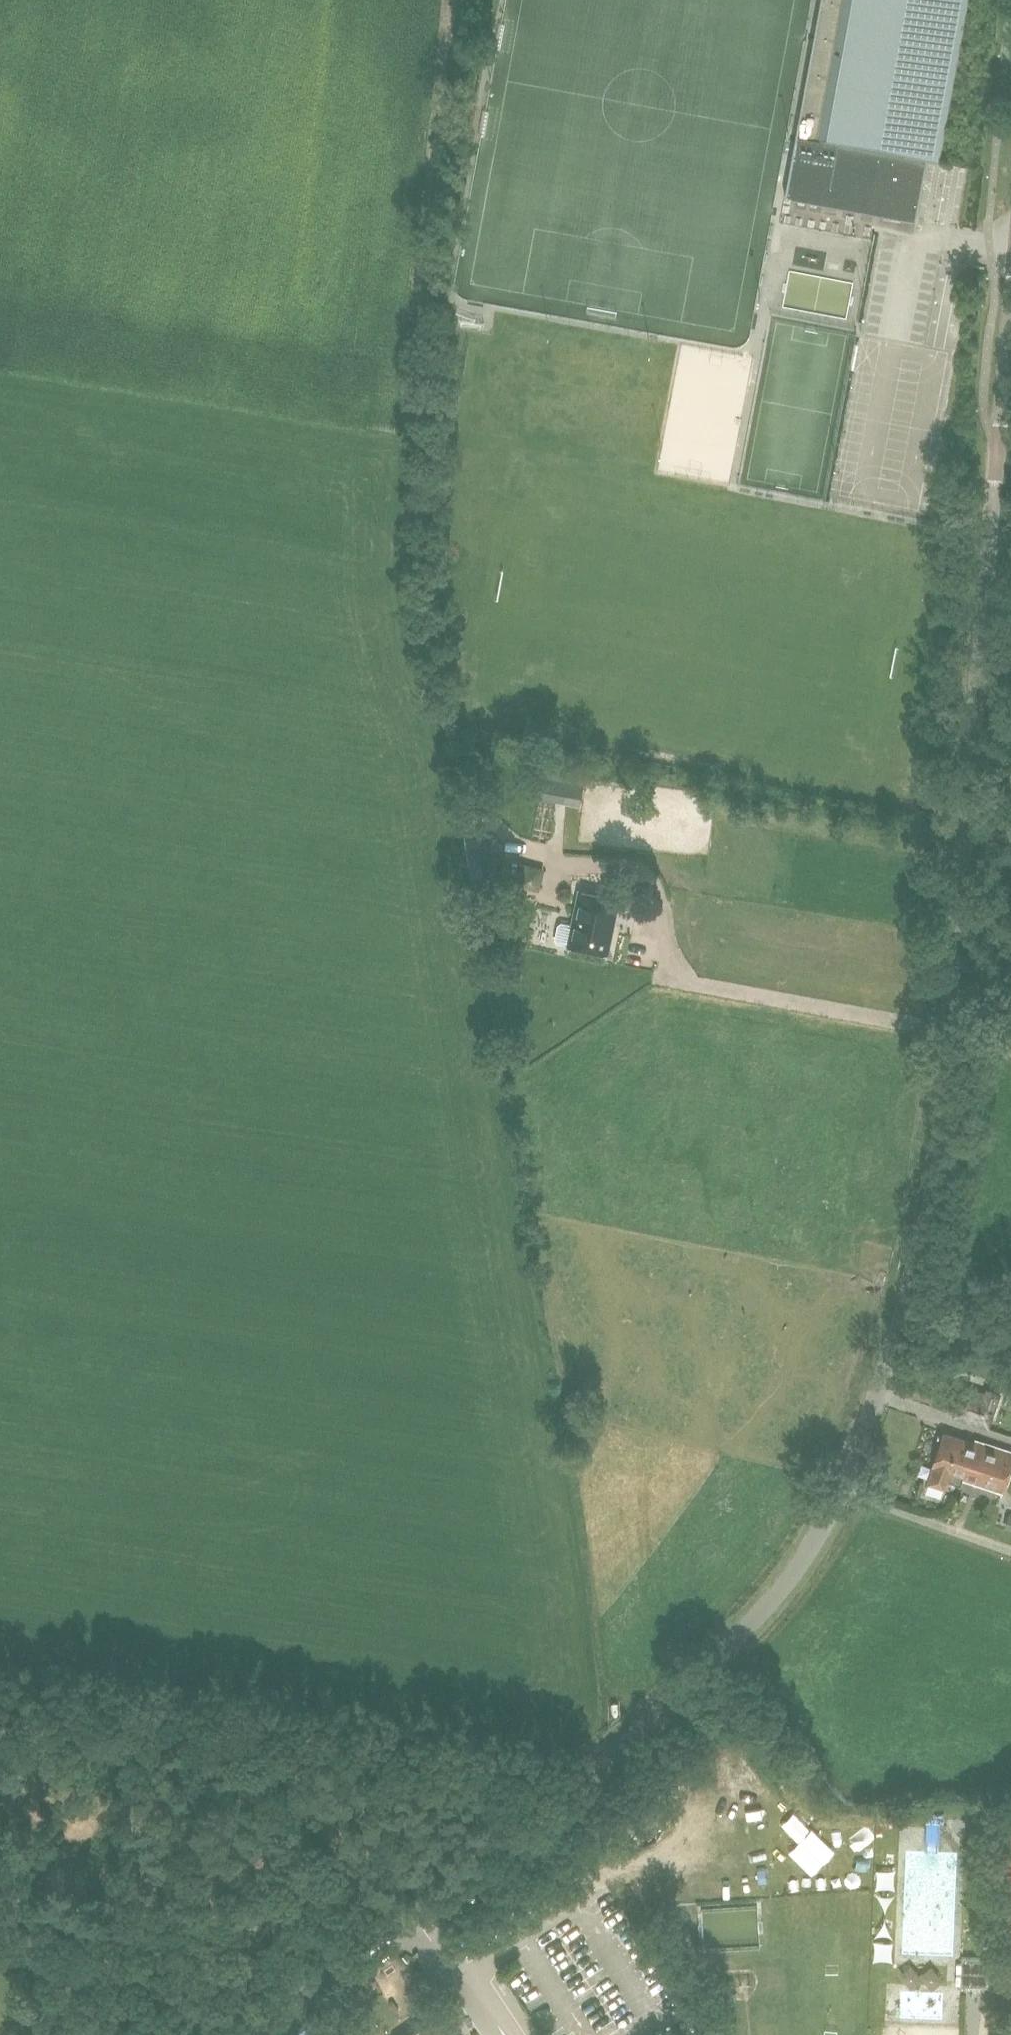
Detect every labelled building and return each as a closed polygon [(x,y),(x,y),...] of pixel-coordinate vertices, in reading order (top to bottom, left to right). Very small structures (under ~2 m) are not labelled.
[(938,162),(967,0),(821,0),(786,196),(788,197),(789,193),(825,199),(914,215),(913,219),(915,219),(916,218),(921,189),(923,180),(926,160),(938,162)] [(537,892),(543,870),(521,863),(520,865),(500,859),(495,879),(515,884),(514,886),(537,892)] [(578,891),(571,926),(560,924),(556,926),(553,940),(556,943),(606,954),(617,899),(578,891)] [(985,1395),(964,1387),(954,1415),(975,1422),(975,1423),(987,1427),(999,1393),(987,1389),(985,1395)] [(978,1463),(985,1444),(975,1440),(974,1443),(944,1432),(932,1465),(934,1466),(928,1482),(944,1488),(947,1481),(960,1486),(963,1476),(964,1476),(968,1460),(978,1463)] [(985,1444),(978,1463),(968,1460),(964,1476),(1003,1490),(1010,1468),(1010,1453),(985,1444)] [(665,1794),(655,1797),(660,1814),(670,1811),(665,1794)] [(685,1905),(688,1919),(702,1916),(698,1901),(685,1905)] [(980,1984),(982,1959),(963,1958),(961,1984),(980,1984)] [(433,2025),(438,2034),(463,2034),(465,2034),(455,2014),(433,2025)]
